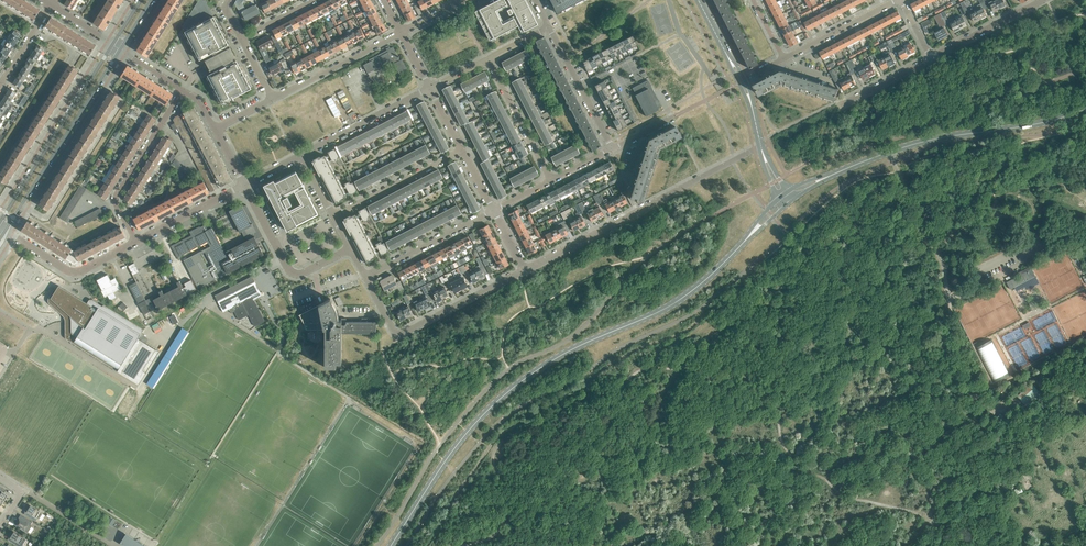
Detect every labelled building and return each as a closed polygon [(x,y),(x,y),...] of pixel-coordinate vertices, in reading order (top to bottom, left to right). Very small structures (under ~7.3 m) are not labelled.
[(11,4),(19,9),(25,0),(5,0),(11,4)] [(19,9),(25,13),(34,19),(40,10),(25,0),(19,9)] [(72,9),(76,3),(71,0),(67,0),(65,4),(72,9)] [(123,0),(108,0),(104,7),(114,14),(123,0)] [(168,2),(178,8),(183,0),(169,0),(168,2)] [(182,26),(183,27),(184,30),(185,31),(199,60),(204,58),(228,45),(225,38),(214,16),(210,10),(205,0),(199,0),(182,26)] [(235,3),(242,17),(243,16),(245,20),(250,17),(250,16),(254,14),(255,15),(260,12),(256,5),(246,10),(242,3),(243,1),(246,0),(237,0),(235,3)] [(267,1),(271,9),(274,7),(274,8),(278,7),(274,0),(267,0),(267,1)] [(331,0),(330,0),(328,1),(327,1),(325,2),(325,3),(329,11),(335,8),(331,0)] [(338,0),(331,0),(335,8),(341,5),(338,0)] [(371,0),(362,5),(365,11),(374,6),(374,5),(373,3),(372,3),(371,0)] [(409,5),(407,0),(403,0),(398,3),(399,4),(398,4),(400,7),(401,9),(409,5)] [(424,0),(420,0),(417,1),(422,10),(423,9),(426,8),(426,7),(428,6),(424,0)] [(531,9),(530,9),(527,11),(521,0),(496,0),(475,11),(476,12),(479,13),(479,14),(479,18),(478,18),(479,18),(478,19),(479,19),(486,32),(485,32),(485,33),(486,32),(486,33),(487,33),(490,34),(490,35),(490,39),(489,39),(490,40),(520,24),(524,31),(538,24),(533,16),(530,15),(530,14),(530,10),(531,9)] [(557,13),(558,15),(587,0),(550,0),(557,13)] [(726,4),(724,0),(713,0),(721,15),(725,13),(727,16),(731,13),(726,4)] [(849,9),(855,6),(852,0),(848,0),(845,1),(849,9)] [(917,1),(922,10),(924,9),(923,6),(926,4),(924,0),(919,0),(917,1)] [(984,16),(987,15),(984,9),(987,8),(983,0),(979,0),(981,5),(982,6),(979,7),(980,9),(976,11),(980,18),(984,16)] [(987,8),(991,6),(994,11),(1000,8),(996,0),(993,2),(992,1),(989,2),(988,1),(987,0),(983,0),(987,8)] [(996,0),(1000,8),(1006,5),(1003,0),(997,0),(996,0)] [(271,9),(267,1),(261,4),(265,13),(269,11),(269,10),(271,9)] [(839,4),(843,12),(849,9),(845,1),(839,4)] [(922,10),(917,1),(911,4),(914,11),(918,9),(920,11),(922,10)] [(162,10),(158,17),(168,23),(178,8),(168,2),(163,8),(164,9),(163,11),(162,10)] [(770,6),(773,12),(780,8),(777,2),(770,6)] [(329,11),(325,3),(322,4),(321,4),(319,5),(319,6),(323,14),(329,11)] [(834,7),(837,15),(843,12),(839,4),(834,7)] [(404,15),(412,10),(409,5),(401,9),(402,10),(401,10),(403,13),(404,15)] [(323,14),(319,6),(316,7),(313,8),(313,9),(317,17),(323,14)] [(374,6),(365,11),(369,17),(377,12),(376,12),(377,11),(376,9),(375,9),(374,6)] [(104,30),(114,14),(104,7),(94,23),(104,30)] [(831,18),(832,18),(837,15),(834,7),(828,10),(831,18)] [(773,12),(776,17),(783,14),(780,8),(773,12)] [(317,17),(313,9),(310,10),(308,11),(308,12),(307,12),(311,20),(317,17)] [(408,21),(416,17),(412,10),(404,15),(405,15),(404,16),(406,19),(406,18),(408,21)] [(828,10),(822,13),(826,21),(831,18),(828,10)] [(940,13),(943,18),(946,23),(949,22),(946,16),(947,15),(949,14),(947,10),(945,12),(945,11),(940,13)] [(901,17),(898,11),(891,14),(895,21),(901,17)] [(974,22),(980,18),(976,11),(973,12),(972,11),(970,12),(974,22)] [(311,20),(307,12),(304,13),(302,14),(301,15),(306,23),(311,20)] [(377,12),(369,17),(372,22),(380,18),(380,17),(379,15),(378,15),(377,12)] [(741,31),(735,20),(731,13),(727,16),(725,13),(721,15),(730,33),(734,30),(736,34),(741,31)] [(826,21),(822,13),(816,16),(820,24),(826,21)] [(943,18),(940,13),(934,16),(940,27),(941,27),(942,29),(935,33),(939,40),(948,35),(944,28),(943,26),(946,24),(946,23),(943,18)] [(776,17),(779,23),(786,19),(783,14),(776,17)] [(891,14),(885,17),(889,24),(895,21),(891,14)] [(306,23),(301,15),(299,16),(298,16),(296,17),(296,18),(295,18),(300,26),(306,23)] [(816,16),(810,19),(814,27),(820,24),(816,16)] [(66,26),(51,17),(46,26),(61,35),(66,26)] [(153,25),(148,32),(159,38),(168,23),(158,17),(154,23),(155,24),(154,26),(153,25)] [(889,24),(885,17),(880,20),(880,21),(883,27),(889,24)] [(956,20),(961,29),(967,26),(964,20),(965,20),(963,17),(962,17),(956,20)] [(300,26),(295,18),(293,19),(292,19),(290,20),(290,21),(289,21),(294,30),(298,27),(298,29),(301,28),(300,26)] [(380,18),(372,22),(375,29),(383,24),(382,23),(383,23),(382,21),(381,21),(380,18)] [(779,23),(782,29),(789,25),(786,19),(779,23)] [(814,27),(810,19),(804,23),(808,30),(814,27)] [(930,19),(921,23),(923,27),(925,26),(932,23),(930,19)] [(961,29),(956,20),(950,23),(951,23),(950,24),(951,27),(952,26),(955,32),(961,29)] [(294,30),(289,21),(287,22),(286,22),(284,23),(284,24),(288,32),(294,30)] [(880,21),(873,24),(877,30),(883,27),(880,21)] [(288,32),(284,24),(281,25),(279,26),(279,27),(278,27),(282,36),(288,32)] [(383,24),(375,29),(378,34),(386,30),(386,29),(386,28),(385,27),(384,27),(383,24)] [(877,30),(873,24),(867,27),(871,33),(877,30)] [(782,29),(785,35),(792,31),(789,25),(782,29)] [(61,35),(75,45),(81,36),(66,26),(61,35)] [(282,36),(278,27),(275,28),(273,29),(273,30),(272,30),(274,34),(271,36),(281,55),(282,54),(282,53),(284,52),(276,39),(280,37),(281,38),(283,37),(282,36)] [(867,27),(861,30),(865,36),(871,33),(867,27)] [(354,32),(359,40),(360,40),(362,39),(362,38),(365,37),(360,28),(354,32)] [(21,34),(14,29),(11,35),(18,39),(21,34)] [(750,49),(744,39),(741,31),(736,34),(734,30),(730,33),(739,50),(744,48),(745,51),(750,49)] [(865,36),(861,30),(855,33),(859,40),(865,36)] [(911,34),(909,30),(898,35),(900,39),(911,34)] [(785,35),(788,41),(795,37),(792,31),(785,35)] [(148,32),(146,36),(144,38),(145,39),(144,41),(143,40),(137,50),(147,57),(159,38),(148,32)] [(354,32),(348,35),(353,43),(354,43),(356,42),(356,41),(359,40),(354,32)] [(855,33),(849,36),(853,43),(859,40),(855,33)] [(18,39),(11,35),(7,40),(14,45),(18,39)] [(266,62),(271,60),(269,56),(268,56),(264,48),(273,43),(268,35),(256,41),(259,46),(258,47),(266,62)] [(348,35),(343,38),(347,46),(348,46),(350,45),(350,44),(353,43),(348,35)] [(637,45),(632,35),(627,38),(632,47),(637,45)] [(75,45),(85,51),(90,54),(96,45),(81,36),(75,45)] [(601,145),(544,36),(543,37),(541,38),(535,41),(592,150),(598,147),(600,146),(601,145)] [(853,43),(849,36),(844,39),(847,46),(853,43)] [(795,37),(788,41),(791,46),(798,43),(795,37)] [(337,41),(341,49),(342,49),(343,49),(345,48),(345,47),(347,46),(343,38),(337,41)] [(627,38),(622,40),(627,50),(632,47),(627,38)] [(844,39),(838,42),(841,49),(847,46),(844,39)] [(14,45),(7,40),(4,46),(11,51),(14,45)] [(325,47),(330,55),(331,55),(333,54),(333,53),(335,52),(331,44),(329,40),(328,41),(327,41),(329,45),(325,47)] [(627,50),(622,40),(617,43),(622,52),(627,50)] [(889,42),(890,44),(893,51),(897,49),(892,40),(889,42)] [(339,50),(341,49),(337,41),(331,44),(335,52),(336,52),(337,52),(339,51),(339,50)] [(841,49),(838,42),(832,46),(835,52),(841,49)] [(909,56),(915,52),(914,49),(915,49),(914,46),(912,46),(910,42),(907,43),(908,46),(905,48),(904,48),(909,56)] [(617,43),(612,46),(617,55),(622,52),(617,43)] [(47,50),(38,44),(34,50),(41,54),(43,51),(46,52),(47,50)] [(904,48),(905,48),(903,45),(898,48),(899,50),(897,50),(902,59),(909,56),(904,48)] [(4,46),(0,51),(0,52),(7,56),(11,51),(4,46)] [(617,55),(612,46),(607,48),(612,58),(617,55)] [(832,46),(826,49),(829,55),(835,52),(832,46)] [(325,47),(319,50),(324,58),(325,58),(327,57),(330,55),(325,47)] [(393,47),(390,48),(369,60),(370,62),(364,65),(363,65),(368,73),(374,70),(374,71),(376,71),(377,70),(379,70),(381,69),(382,69),(384,68),(385,67),(386,65),(387,64),(386,63),(392,60),(394,63),(394,64),(399,73),(407,69),(402,60),(402,59),(400,60),(398,57),(399,57),(398,56),(393,47)] [(607,48),(602,51),(607,60),(612,58),(607,48)] [(757,64),(754,57),(750,49),(745,51),(744,48),(739,50),(749,68),(750,68),(751,67),(757,64)] [(829,55),(826,49),(819,52),(823,58),(829,55)] [(31,55),(37,60),(41,54),(34,50),(33,52),(32,51),(30,54),(31,55)] [(314,53),(318,61),(319,61),(321,60),(324,58),(319,50),(314,53)] [(522,52),(519,53),(524,61),(530,58),(526,50),(522,52)] [(607,60),(602,51),(597,53),(602,63),(607,60)] [(314,53),(308,56),(312,64),(313,64),(315,63),(318,61),(314,53)] [(518,54),(514,56),(518,64),(524,61),(519,53),(518,54)] [(597,53),(592,56),(597,65),(602,63),(597,53)] [(890,54),(885,57),(889,66),(895,63),(892,57),(893,57),(891,54),(891,55),(890,54)] [(40,62),(37,60),(31,55),(27,61),(34,65),(36,67),(38,63),(39,64),(40,62)] [(308,56),(302,59),(306,67),(307,67),(309,66),(310,66),(312,64),(308,56)] [(518,64),(514,56),(510,58),(508,59),(512,67),(518,64)] [(597,65),(592,56),(587,59),(592,68),(597,65)] [(277,57),(271,60),(266,62),(268,66),(272,75),(283,69),(286,75),(291,72),(285,59),(281,61),(280,61),(279,61),(279,62),(275,64),(273,61),(278,58),(277,57)] [(885,57),(878,61),(879,61),(878,61),(880,64),(883,69),(889,66),(885,57)] [(290,65),(294,74),(295,73),(296,73),(298,72),(300,70),(296,62),(294,59),(293,59),(292,60),(294,63),(290,65)] [(302,59),(296,62),(300,70),(301,70),(302,70),(304,69),(306,67),(302,59)] [(506,70),(512,67),(508,59),(506,60),(502,62),(506,70)] [(593,70),(592,68),(587,59),(582,61),(588,73),(593,70)] [(849,61),(853,68),(854,71),(857,69),(852,59),(849,61)] [(212,73),(207,75),(222,103),(233,98),(240,94),(244,92),(252,88),(251,88),(240,67),(236,60),(212,73)] [(34,65),(27,61),(24,67),(30,71),(34,65)] [(79,70),(76,68),(70,64),(60,80),(64,83),(64,84),(63,85),(67,88),(79,70)] [(865,67),(869,76),(876,73),(873,68),(873,67),(872,65),(871,65),(871,64),(865,67)] [(143,75),(136,71),(134,70),(134,69),(128,65),(121,76),(136,85),(143,75)] [(33,73),(30,71),(24,67),(20,72),(27,76),(29,73),(31,75),(33,73)] [(865,67),(859,71),(860,74),(861,74),(863,79),(869,76),(865,67)] [(833,69),(830,71),(835,81),(838,80),(837,78),(838,78),(833,69)] [(782,83),(811,92),(835,100),(838,98),(839,96),(837,95),(838,89),(834,87),(832,84),(830,83),(829,86),(818,82),(816,79),(813,78),(812,81),(801,77),(800,74),(797,73),(796,76),(778,70),(776,72),(776,73),(764,80),(763,78),(760,80),(761,81),(755,84),(760,95),(782,83)] [(478,74),(483,83),(489,79),(485,71),(481,74),(480,73),(478,74)] [(30,79),(27,76),(20,72),(17,78),(23,82),(25,78),(29,81),(30,79)] [(620,91),(627,87),(620,72),(615,75),(617,79),(614,80),(620,91)] [(849,78),(846,79),(850,86),(856,83),(851,73),(847,74),(849,78)] [(476,76),(473,78),(477,86),(483,83),(478,74),(476,75),(476,76)] [(158,84),(151,80),(151,81),(149,79),(143,75),(136,85),(151,95),(158,84)] [(23,82),(17,78),(13,83),(19,88),(23,82)] [(469,79),(467,80),(471,89),(477,86),(473,78),(469,80),(469,79)] [(520,78),(512,82),(516,88),(526,83),(524,80),(522,82),(520,78)] [(850,86),(846,79),(843,81),(842,78),(839,79),(840,83),(841,84),(840,85),(840,86),(842,85),(844,90),(850,86)] [(57,104),(67,88),(63,85),(64,84),(64,83),(60,80),(48,98),(57,104)] [(461,84),(465,92),(471,89),(467,80),(465,82),(461,84)] [(648,80),(632,88),(636,95),(635,95),(646,116),(659,110),(659,109),(658,109),(658,108),(661,107),(662,107),(648,80)] [(607,86),(604,81),(594,85),(597,91),(607,86)] [(526,83),(516,88),(519,95),(526,91),(525,87),(527,86),(526,83)] [(151,95),(158,99),(166,105),(173,94),(166,90),(164,89),(158,84),(151,95)] [(27,91),(26,90),(24,93),(29,96),(34,89),(30,86),(27,91)] [(442,89),(446,96),(453,92),(450,86),(442,89)] [(597,91),(600,96),(609,91),(607,86),(597,91)] [(6,94),(13,98),(17,92),(10,88),(6,94)] [(111,91),(100,109),(104,111),(105,110),(106,109),(110,112),(120,96),(117,94),(115,93),(111,91)] [(484,101),(486,104),(498,98),(495,91),(484,97),(486,100),(484,101)] [(526,91),(519,95),(522,101),(532,96),(531,93),(528,94),(526,91)] [(609,91),(600,96),(602,101),(612,96),(609,91)] [(446,96),(449,102),(456,98),(453,92),(446,96)] [(3,100),(9,104),(12,105),(13,103),(11,102),(13,98),(6,94),(3,100)] [(532,96),(522,101),(525,107),(533,103),(536,102),(532,96)] [(602,101),(605,106),(614,101),(612,96),(602,101)] [(47,119),(57,104),(48,98),(38,114),(47,119)] [(456,98),(449,102),(452,107),(459,104),(456,98)] [(493,108),(501,104),(498,98),(486,104),(487,107),(492,105),(493,108)] [(9,104),(3,100),(0,104),(0,106),(6,109),(9,104)] [(417,105),(420,111),(427,107),(424,101),(417,105)] [(617,106),(614,101),(605,106),(608,111),(617,106)] [(533,103),(525,107),(529,114),(533,111),(539,108),(537,105),(535,107),(533,103)] [(452,107),(455,113),(462,109),(459,104),(452,107)] [(491,109),(494,115),(505,110),(501,104),(493,108),(491,109)] [(2,115),(5,117),(9,111),(6,109),(0,106),(0,113),(2,115)] [(608,111),(610,115),(619,111),(617,106),(608,111)] [(233,180),(194,107),(183,113),(185,118),(195,136),(220,184),(221,186),(233,180)] [(430,113),(429,111),(427,107),(420,111),(423,117),(430,113)] [(533,111),(529,114),(532,120),(539,116),(538,112),(540,111),(539,108),(533,111)] [(105,110),(104,111),(100,109),(90,124),(99,130),(110,112),(106,109),(105,110)] [(455,113),(458,119),(465,115),(462,109),(455,113)] [(500,120),(508,116),(505,110),(494,115),(497,122),(500,120)] [(403,112),(402,113),(406,122),(411,119),(407,111),(404,113),(403,112)] [(610,115),(613,120),(622,116),(619,111),(610,115)] [(195,136),(185,118),(183,113),(181,113),(184,118),(182,118),(180,114),(175,117),(173,120),(174,123),(177,129),(186,145),(190,146),(192,141),(193,142),(194,141),(192,137),(195,136)] [(396,117),(400,125),(406,122),(402,113),(399,115),(396,117)] [(426,123),(433,119),(430,113),(423,117),(426,123)] [(37,135),(47,119),(38,114),(28,129),(37,135)] [(148,114),(145,120),(153,125),(154,122),(155,123),(156,119),(148,114)] [(465,115),(458,119),(461,125),(468,121),(465,115)] [(542,115),(539,116),(532,120),(535,126),(545,121),(542,115)] [(508,116),(500,120),(502,124),(499,125),(501,128),(511,122),(508,116)] [(613,120),(615,125),(625,121),(622,116),(613,120)] [(392,118),(390,119),(394,128),(400,125),(396,117),(392,119),(392,118)] [(384,123),(388,131),(394,128),(390,119),(388,121),(384,123)] [(436,125),(433,119),(426,123),(429,129),(436,125)] [(151,127),(153,125),(145,120),(141,126),(149,130),(151,128),(151,127)] [(472,121),(465,125),(468,131),(475,127),(472,121)] [(535,126),(536,127),(538,132),(546,129),(549,127),(545,121),(535,126)] [(625,121),(615,125),(618,131),(627,126),(625,121)] [(511,122),(501,128),(502,131),(505,129),(506,133),(514,129),(511,122)] [(378,125),(382,134),(388,131),(384,123),(380,125),(380,124),(378,125)] [(90,124),(80,140),(89,146),(99,130),(90,124)] [(372,129),(376,137),(382,134),(378,125),(376,127),(372,129)] [(429,129),(432,135),(439,131),(436,125),(429,129)] [(141,126),(137,131),(145,136),(147,134),(148,134),(149,130),(141,126)] [(652,136),(649,137),(644,155),(641,154),(640,157),(642,160),(639,171),(636,170),(635,173),(637,176),(634,187),(631,187),(630,189),(632,193),(631,197),(637,199),(636,202),(638,203),(642,201),(642,200),(658,148),(680,136),(675,126),(668,129),(667,128),(665,129),(666,131),(653,137),(652,136)] [(475,127),(468,131),(471,137),(478,133),(475,127)] [(28,150),(37,135),(28,129),(19,144),(28,150)] [(366,132),(370,140),(376,137),(372,129),(368,131),(368,130),(366,132)] [(506,138),(507,140),(518,135),(514,129),(506,133),(508,136),(506,138)] [(546,129),(538,132),(542,139),(552,133),(550,130),(548,132),(546,129)] [(137,131),(134,137),(142,142),(144,139),(145,136),(137,131)] [(442,137),(439,131),(432,135),(435,141),(442,137)] [(361,135),(364,143),(370,140),(366,132),(364,133),(361,135)] [(478,133),(471,137),(474,143),(481,139),(478,133)] [(552,133),(542,139),(545,145),(555,140),(552,133)] [(354,138),(359,146),(364,143),(361,135),(357,137),(356,137),(354,138)] [(511,142),(513,145),(521,141),(518,135),(507,140),(508,143),(511,142)] [(160,142),(168,147),(173,139),(169,137),(168,139),(164,136),(161,139),(162,139),(160,142)] [(140,145),(142,142),(134,137),(130,143),(138,148),(140,145)] [(438,146),(445,143),(442,137),(435,141),(438,146)] [(349,141),(353,149),(359,146),(354,138),(353,139),(349,141)] [(481,139),(474,143),(477,149),(484,145),(481,139)] [(79,161),(89,146),(80,140),(70,155),(79,161)] [(345,143),(343,144),(347,152),(353,149),(349,141),(345,143)] [(513,153),(524,147),(521,141),(513,145),(515,149),(512,150),(513,153)] [(157,148),(164,153),(168,147),(160,142),(159,145),(158,144),(157,148)] [(130,143),(127,149),(134,153),(137,151),(136,150),(138,148),(130,143)] [(448,149),(445,143),(438,146),(441,152),(448,149)] [(7,163),(12,166),(12,165),(13,165),(14,163),(18,166),(28,150),(19,144),(7,163)] [(341,155),(347,152),(343,144),(341,145),(337,147),(341,155)] [(425,145),(419,148),(423,156),(426,155),(429,154),(425,145)] [(484,145),(477,149),(480,155),(487,151),(484,145)] [(579,153),(575,145),(569,148),(573,156),(576,154),(576,155),(579,153)] [(517,159),(519,158),(527,154),(524,147),(513,153),(517,159)] [(164,153),(157,148),(154,151),(155,151),(153,153),(160,158),(163,160),(165,158),(162,156),(164,153)] [(343,164),(335,148),(327,152),(333,163),(336,162),(341,166),(343,164)] [(419,148),(413,151),(417,160),(421,158),(423,156),(419,148)] [(569,148),(563,151),(567,159),(571,157),(570,157),(573,156),(569,148)] [(127,149),(123,154),(131,159),(132,157),(133,157),(134,153),(127,149)] [(413,151),(407,154),(411,162),(414,161),(417,160),(413,151)] [(487,151),(480,155),(483,160),(490,157),(487,151)] [(563,151),(557,154),(561,162),(564,160),(564,161),(567,159),(563,151)] [(160,158),(153,153),(151,156),(149,159),(157,164),(160,158)] [(129,162),(131,159),(123,154),(119,160),(127,165),(130,162),(129,162)] [(401,157),(406,166),(409,164),(411,162),(407,154),(401,157)] [(561,162),(557,154),(551,157),(556,165),(559,164),(559,163),(561,162)] [(70,155),(60,171),(69,177),(79,161),(70,155)] [(328,162),(325,156),(324,155),(320,157),(319,156),(320,156),(319,156),(313,159),(314,161),(312,161),(316,169),(328,162)] [(401,157),(396,160),(400,168),(402,167),(403,167),(406,166),(401,157)] [(157,164),(149,159),(147,162),(146,165),(153,170),(157,164)] [(481,163),(484,169),(491,165),(488,159),(481,163)] [(119,160),(116,166),(123,171),(125,168),(126,168),(127,165),(119,160)] [(390,163),(394,172),(397,170),(400,168),(396,160),(390,163)] [(328,162),(316,169),(320,176),(321,175),(332,169),(328,162)] [(448,165),(448,166),(451,171),(458,168),(455,162),(448,165)] [(603,165),(607,172),(608,175),(614,171),(609,162),(603,165)] [(12,165),(12,166),(7,163),(0,174),(0,180),(6,184),(18,166),(14,163),(13,165),(12,165)] [(390,163),(384,167),(388,174),(391,173),(394,172),(390,163)] [(153,170),(146,165),(144,167),(142,170),(150,175),(153,170)] [(491,165),(484,169),(487,175),(494,171),(491,165)] [(603,165),(597,168),(601,175),(607,172),(603,165)] [(122,173),(123,171),(116,166),(112,172),(120,176),(122,174),(122,173)] [(528,169),(532,177),(535,176),(538,174),(534,166),(528,169)] [(378,169),(382,177),(386,176),(388,174),(384,167),(378,169)] [(451,171),(454,177),(461,174),(458,168),(451,171)] [(591,171),(595,178),(601,175),(597,168),(591,171)] [(332,169),(321,175),(325,181),(323,182),(326,189),(339,183),(332,169)] [(378,169),(372,173),(376,180),(379,179),(382,177),(378,169)] [(522,172),(526,181),(529,179),(532,177),(528,169),(522,172)] [(150,175),(142,170),(140,173),(140,174),(138,176),(146,181),(150,175)] [(434,171),(432,172),(436,181),(442,178),(438,170),(434,172),(434,171)] [(50,187),(54,189),(54,191),(53,192),(58,195),(69,177),(60,171),(50,187)] [(494,171),(487,175),(490,181),(497,177),(494,171)] [(586,174),(585,174),(589,181),(595,178),(591,171),(589,173),(588,172),(586,174)] [(108,177),(111,179),(116,182),(118,179),(119,180),(120,176),(112,172),(108,177)] [(272,202),(280,217),(281,216),(284,222),(283,223),(287,231),(297,225),(296,223),(298,221),(299,223),(304,221),(303,219),(305,218),(306,219),(311,217),(310,215),(312,214),(313,216),(318,213),(310,200),(309,200),(308,197),(309,197),(304,187),(305,187),(303,184),(296,172),(292,174),(292,176),(290,177),(289,176),(285,178),(285,179),(283,181),(282,179),(281,180),(282,181),(276,184),(273,180),(263,185),(267,193),(269,192),(272,198),(270,199),(272,202)] [(430,174),(426,176),(430,184),(436,181),(432,172),(430,173),(430,174)] [(516,175),(520,183),(523,182),(526,181),(522,172),(516,175)] [(376,180),(372,173),(366,175),(371,184),(374,182),(376,180)] [(454,177),(457,183),(464,179),(461,174),(454,177)] [(585,174),(585,175),(585,174),(582,175),(583,176),(579,178),(583,185),(589,181),(585,174)] [(350,195),(357,191),(349,175),(346,176),(347,182),(344,184),(350,195)] [(366,175),(361,178),(365,186),(368,185),(371,184),(366,175)] [(510,178),(514,187),(518,185),(520,183),(516,175),(510,178)] [(135,182),(142,187),(146,181),(138,176),(137,179),(136,179),(135,182)] [(422,177),(420,178),(424,187),(430,184),(426,176),(422,178),(422,177)] [(116,182),(111,179),(108,177),(105,183),(113,187),(115,185),(115,184),(116,182)] [(497,177),(490,181),(493,187),(500,183),(497,177)] [(365,186),(361,178),(355,182),(359,190),(362,188),(365,186)] [(415,182),(418,190),(424,187),(420,178),(418,180),(415,182)] [(579,178),(574,181),(577,188),(583,185),(579,178)] [(464,179),(457,183),(460,189),(467,185),(464,179)] [(574,181),(568,184),(572,191),(577,188),(574,181)] [(131,188),(139,193),(142,187),(135,182),(132,185),(133,185),(131,188)] [(190,203),(193,201),(197,199),(196,198),(199,197),(199,198),(209,192),(203,182),(184,192),(190,203)] [(411,183),(409,184),(413,193),(418,190),(415,182),(411,184),(411,183)] [(621,192),(622,193),(619,194),(619,196),(617,198),(621,206),(627,203),(623,196),(626,194),(620,182),(616,184),(620,192),(621,192)] [(105,183),(101,188),(109,193),(110,191),(111,191),(113,187),(105,183)] [(339,183),(326,189),(330,196),(342,190),(339,183)] [(500,183),(493,187),(496,193),(503,189),(500,183)] [(403,188),(407,196),(413,193),(409,184),(407,186),(403,188)] [(573,193),(572,191),(568,184),(562,187),(566,195),(567,195),(567,196),(573,193)] [(460,189),(463,195),(471,191),(467,185),(460,189)] [(54,191),(54,189),(50,187),(39,205),(48,210),(58,195),(53,192),(54,191)] [(562,187),(556,190),(560,197),(563,195),(564,197),(566,195),(562,187)] [(109,193),(101,188),(97,194),(105,199),(108,197),(107,196),(109,193)] [(128,193),(135,198),(139,193),(131,188),(129,190),(128,193)] [(399,190),(397,191),(401,199),(407,196),(403,188),(399,190)] [(503,189),(496,193),(497,194),(499,199),(506,195),(503,189)] [(330,196),(334,203),(335,202),(336,204),(343,200),(342,200),(342,199),(346,197),(342,190),(330,196)] [(551,192),(550,193),(554,200),(560,197),(556,190),(553,191),(551,192)] [(391,194),(395,202),(401,199),(397,191),(395,192),(391,194)] [(471,191),(463,195),(466,201),(474,197),(471,191)] [(174,211),(181,207),(180,206),(182,205),(183,206),(190,203),(184,192),(168,200),(174,211)] [(128,193),(125,196),(126,197),(124,199),(131,204),(135,198),(128,193)] [(550,193),(547,194),(544,196),(548,203),(554,200),(550,193)] [(596,194),(601,203),(604,201),(609,212),(615,209),(611,201),(608,202),(606,198),(603,200),(600,193),(596,194)] [(387,196),(385,197),(390,205),(395,202),(391,194),(387,196)] [(601,203),(596,194),(593,196),(596,202),(594,203),(597,208),(593,210),(597,218),(603,215),(598,205),(601,203)] [(544,196),(538,199),(542,206),(548,203),(544,196)] [(621,206),(617,198),(616,196),(613,198),(614,199),(611,201),(615,209),(621,206)] [(379,200),(384,208),(390,205),(385,197),(383,198),(379,200)] [(466,201),(469,206),(477,203),(474,197),(466,201)] [(538,199),(532,202),(536,209),(542,206),(538,199)] [(167,214),(174,211),(168,200),(152,208),(158,219),(165,215),(164,214),(167,213),(167,214)] [(375,202),(374,203),(379,214),(381,213),(381,212),(380,210),(384,208),(379,200),(375,202)] [(532,202),(527,205),(530,212),(536,209),(532,202)] [(582,202),(578,204),(582,211),(585,209),(591,221),(597,218),(593,210),(592,208),(589,210),(587,207),(585,209),(582,202)] [(377,215),(378,215),(379,214),(374,203),(371,204),(368,206),(372,214),(376,212),(377,215)] [(477,203),(469,206),(473,212),(480,209),(477,203)] [(240,266),(263,255),(259,247),(256,241),(255,239),(262,236),(246,205),(243,206),(241,204),(229,211),(240,232),(241,231),(246,241),(230,250),(229,249),(227,250),(229,253),(226,254),(212,228),(208,230),(205,225),(200,227),(200,226),(189,232),(191,235),(171,245),(177,257),(180,255),(180,256),(208,241),(210,246),(183,260),(198,288),(219,277),(217,274),(225,269),(227,273),(228,273),(235,269),(235,268),(240,266)] [(579,217),(575,219),(579,227),(585,224),(580,214),(583,212),(582,211),(578,204),(575,205),(579,212),(576,214),(577,216),(578,216),(579,217)] [(451,208),(455,216),(457,215),(458,215),(461,213),(457,205),(451,208)] [(374,223),(365,207),(358,211),(364,222),(367,221),(371,225),(374,223)] [(151,223),(158,219),(152,208),(133,218),(139,229),(149,224),(149,223),(151,221),(151,223)] [(451,208),(445,211),(449,219),(452,218),(452,217),(455,216),(451,208)] [(508,214),(512,221),(520,217),(516,210),(508,214)] [(439,214),(443,222),(446,221),(449,219),(445,211),(439,214)] [(359,221),(355,215),(355,214),(351,216),(350,215),(344,218),(344,220),(343,220),(346,228),(359,221)] [(439,214),(433,217),(437,226),(441,224),(440,224),(443,222),(439,214)] [(427,220),(431,228),(434,227),(437,226),(433,217),(427,220)] [(512,221),(515,227),(523,223),(520,217),(512,221)] [(579,227),(575,219),(569,222),(573,231),(579,227)] [(427,220),(421,223),(425,232),(429,230),(431,228),(427,220)] [(27,221),(22,230),(36,239),(42,230),(27,221)] [(362,228),(359,221),(346,228),(350,235),(351,235),(350,235),(352,234),(362,228)] [(415,226),(419,235),(422,233),(425,232),(421,223),(415,226)] [(515,227),(519,234),(527,230),(523,223),(515,227)] [(483,236),(491,231),(490,229),(487,225),(480,229),(483,236)] [(563,225),(557,228),(561,237),(568,234),(563,225)] [(415,226),(409,230),(414,238),(417,236),(419,235),(415,226)] [(110,244),(125,236),(120,227),(113,230),(105,235),(110,244)] [(362,228),(352,234),(355,240),(354,241),(353,241),(357,248),(369,242),(362,228)] [(551,231),(556,240),(561,237),(557,228),(551,231)] [(36,239),(42,243),(51,248),(57,239),(42,230),(36,239)] [(409,230),(404,233),(408,241),(411,239),(414,238),(409,230)] [(519,234),(522,241),(530,236),(527,230),(519,234)] [(487,242),(494,238),(492,234),(493,233),(491,231),(483,236),(487,242)] [(543,237),(545,240),(547,239),(548,239),(550,243),(556,240),(551,231),(545,234),(546,236),(543,237)] [(398,236),(402,244),(405,242),(408,241),(404,233),(398,236)] [(105,235),(98,238),(89,243),(94,252),(110,244),(105,235)] [(380,235),(378,237),(378,242),(375,244),(381,255),(389,251),(380,235)] [(398,236),(392,239),(396,247),(399,245),(399,246),(402,244),(398,236)] [(462,239),(466,246),(472,243),(468,236),(465,237),(462,238),(462,239)] [(526,247),(533,243),(530,236),(522,241),(526,247)] [(490,249),(498,244),(497,242),(494,238),(487,242),(490,249)] [(51,248),(57,252),(66,258),(67,258),(71,250),(72,249),(57,239),(51,248)] [(386,242),(390,250),(394,248),(396,247),(392,239),(386,242)] [(466,246),(462,239),(460,240),(459,240),(456,241),(457,242),(456,242),(460,250),(466,246)] [(373,249),(369,242),(357,248),(361,255),(373,249)] [(451,245),(450,245),(454,253),(460,250),(456,242),(454,243),(450,244),(451,245)] [(535,242),(533,243),(526,247),(529,254),(532,252),(534,251),(535,253),(538,251),(535,245),(537,244),(535,242)] [(74,251),(78,260),(79,261),(94,252),(89,243),(74,251)] [(494,255),(501,251),(499,247),(500,247),(498,244),(490,249),(494,255)] [(454,253),(450,245),(448,247),(447,246),(445,247),(445,248),(444,248),(448,256),(454,253)] [(439,251),(442,259),(448,256),(444,248),(442,250),(442,249),(439,250),(439,251)] [(361,255),(365,262),(366,261),(367,263),(373,259),(372,258),(377,256),(373,249),(361,255)] [(78,260),(74,251),(71,250),(67,258),(74,262),(78,260)] [(433,254),(437,262),(442,259),(439,251),(436,253),(436,252),(433,253),(433,254)] [(497,262),(505,257),(504,255),(501,251),(494,255),(497,262)] [(437,262),(433,254),(430,255),(427,256),(427,257),(431,265),(437,262)] [(422,260),(421,260),(425,268),(431,265),(427,257),(425,259),(424,258),(421,259),(422,260)] [(498,264),(501,268),(508,264),(506,260),(505,257),(497,262),(495,263),(497,265),(498,264)] [(425,268),(421,260),(419,262),(418,261),(415,262),(416,263),(415,263),(419,271),(425,268)] [(410,266),(409,266),(413,274),(417,272),(418,274),(420,273),(419,271),(415,263),(413,265),(412,264),(410,265),(410,266)] [(135,266),(129,269),(132,275),(138,272),(135,266)] [(404,269),(404,270),(407,277),(413,274),(409,266),(407,268),(407,267),(404,268),(404,269)] [(1019,276),(1011,280),(1007,282),(1010,289),(1015,287),(1016,289),(1019,287),(1021,288),(1024,287),(1026,290),(1040,283),(1033,269),(1031,266),(1022,271),(1018,273),(1019,276)] [(474,271),(479,279),(485,276),(481,268),(477,270),(476,267),(473,268),(474,271)] [(407,277),(404,270),(401,271),(401,270),(398,272),(398,273),(403,282),(406,280),(405,278),(407,277)] [(473,283),(478,280),(479,279),(474,271),(468,274),(473,283)] [(97,280),(102,289),(102,290),(102,291),(102,290),(101,290),(105,297),(121,288),(115,277),(114,277),(115,278),(111,280),(108,274),(102,277),(97,280)] [(384,290),(389,287),(391,291),(398,288),(399,291),(403,288),(399,281),(396,283),(392,275),(387,277),(387,276),(384,278),(384,279),(379,281),(380,282),(385,292),(384,290)] [(467,286),(464,281),(461,275),(459,277),(460,278),(456,280),(461,289),(467,286)] [(232,313),(234,311),(239,319),(249,314),(255,326),(265,321),(254,300),(262,296),(262,297),(263,297),(252,276),(214,295),(223,312),(228,309),(232,314),(232,313)] [(135,282),(129,286),(138,303),(138,304),(140,303),(141,306),(140,307),(144,314),(151,310),(157,307),(158,309),(187,294),(186,294),(196,289),(191,280),(184,283),(182,284),(180,281),(177,282),(177,284),(179,286),(164,294),(162,290),(159,291),(160,293),(161,295),(153,299),(152,297),(151,297),(146,300),(136,282),(135,282)] [(461,289),(456,280),(453,282),(452,280),(449,282),(455,292),(461,289)] [(48,299),(48,300),(48,301),(48,302),(49,302),(49,303),(50,304),(55,308),(56,310),(62,315),(63,316),(64,317),(64,318),(65,319),(65,320),(65,321),(65,322),(65,336),(65,337),(66,337),(66,338),(66,339),(67,339),(96,357),(121,373),(139,384),(159,352),(138,338),(142,331),(143,329),(128,319),(104,305),(103,304),(102,306),(92,300),(92,299),(91,299),(90,299),(89,300),(87,303),(59,285),(58,286),(56,289),(56,290),(54,292),(53,292),(52,294),(51,294),(49,297),(49,298),(48,298),(48,299)] [(444,287),(438,290),(443,298),(449,295),(444,287)] [(436,301),(442,299),(443,298),(438,290),(432,293),(436,301)] [(409,293),(406,295),(410,303),(413,307),(415,306),(416,308),(417,308),(418,311),(425,308),(421,300),(417,302),(417,300),(414,302),(413,301),(409,293)] [(339,296),(335,299),(339,307),(344,304),(339,296)] [(421,300),(425,308),(431,305),(426,296),(423,297),(424,298),(421,300)] [(321,303),(299,314),(307,329),(325,329),(325,367),(334,367),(334,363),(341,363),(341,333),(376,333),(376,321),(369,321),(369,319),(364,319),(364,321),(346,321),(346,318),(341,318),(341,320),(338,320),(336,310),(330,298),(321,303)] [(123,302),(119,306),(124,311),(128,306),(123,302)] [(408,306),(402,309),(406,317),(407,317),(409,317),(409,316),(413,314),(408,306)] [(406,317),(402,309),(396,312),(400,320),(404,318),(404,319),(406,318),(406,317)] [(168,318),(172,326),(177,323),(173,315),(168,318)] [(155,369),(147,383),(147,384),(150,386),(152,387),(153,386),(187,331),(183,328),(182,328),(155,369)] [(1017,397),(1027,408),(1041,395),(1031,384),(1017,397)] [(1000,413),(996,419),(989,428),(997,434),(1008,419),(1000,413)] [(43,513),(35,508),(30,505),(27,508),(28,509),(27,511),(30,513),(28,516),(35,521),(37,518),(39,519),(43,513)] [(32,522),(24,517),(22,520),(19,518),(18,520),(17,520),(15,523),(20,527),(28,532),(31,526),(30,525),(32,522)] [(19,534),(13,531),(11,534),(12,535),(8,540),(17,545),(24,545),(23,545),(23,544),(26,539),(19,534)] [(124,533),(118,542),(124,545),(145,545),(124,533)]
